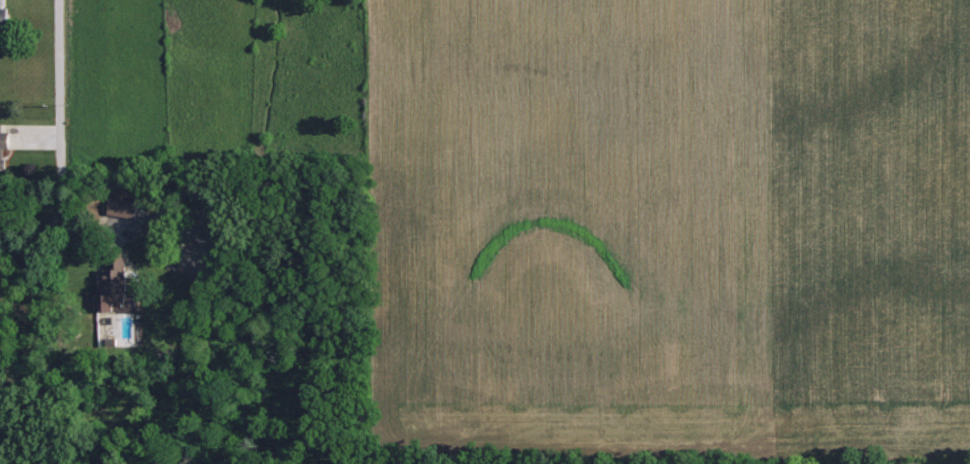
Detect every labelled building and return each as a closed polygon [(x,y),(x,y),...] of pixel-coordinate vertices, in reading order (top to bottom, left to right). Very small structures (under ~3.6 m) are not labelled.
[(11,38),(12,8),(3,8),(3,0),(0,0),(0,38),(11,38)] [(6,171),(6,149),(11,149),(11,133),(3,132),(3,123),(0,123),(0,171),(6,171)] [(137,219),(140,202),(112,196),(109,214),(137,219)] [(114,312),(114,304),(126,303),(125,270),(101,270),(101,294),(96,294),(97,312),(114,312)]
